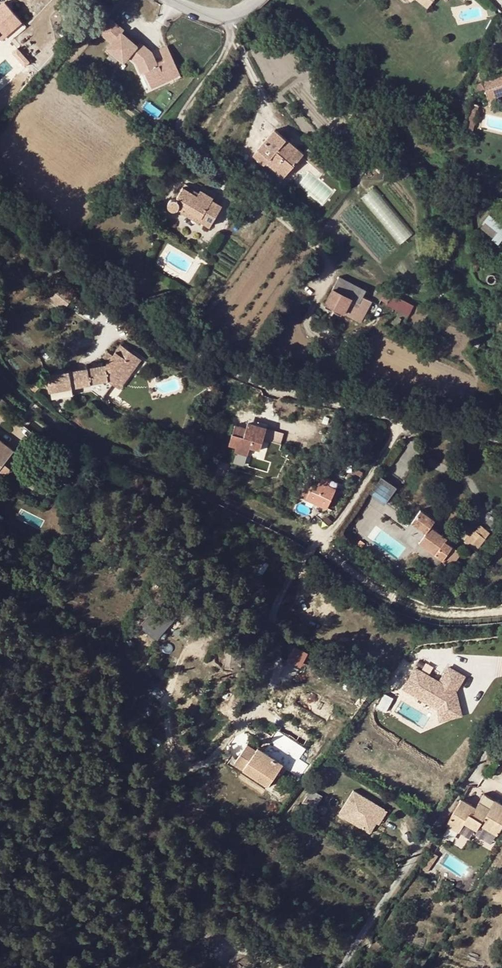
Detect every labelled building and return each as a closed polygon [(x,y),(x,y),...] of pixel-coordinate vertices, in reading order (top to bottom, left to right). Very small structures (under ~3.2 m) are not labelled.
[(426,0),(416,0),(426,9),(430,3),(426,0)] [(1,40),(21,22),(10,9),(0,17),(0,38),(1,40)] [(156,64),(151,52),(139,42),(137,45),(121,32),(123,30),(110,18),(98,32),(111,42),(106,48),(123,62),(128,56),(135,62),(140,73),(143,72),(151,87),(166,80),(163,74),(177,68),(172,56),(164,60),(156,64)] [(172,56),(167,45),(159,49),(164,60),(172,56)] [(180,74),(177,68),(163,74),(166,80),(180,74)] [(481,81),(487,99),(501,94),(501,75),(481,81)] [(467,111),(475,114),(477,107),(469,105),(467,111)] [(472,129),(475,114),(467,111),(463,127),(472,129)] [(300,156),(320,173),(327,165),(307,148),(302,154),(274,130),(252,156),(263,165),(265,163),(282,177),(300,156)] [(366,148),(375,142),(372,136),(362,142),(366,148)] [(175,209),(181,213),(185,207),(200,216),(198,220),(209,227),(210,225),(217,214),(221,206),(211,200),(212,197),(200,191),(198,193),(197,196),(193,193),(182,187),(174,201),(172,201),(171,201),(170,202),(169,203),(168,204),(168,205),(168,207),(169,208),(170,209),(171,209),(172,210),(174,210),(175,209)] [(200,216),(185,207),(181,213),(197,222),(198,220),(200,216)] [(220,216),(217,214),(210,225),(214,227),(220,216)] [(501,240),(501,224),(490,214),(480,227),(500,243),(501,240)] [(360,323),(370,302),(362,297),(365,291),(338,277),(324,304),(351,318),(360,323)] [(379,300),(386,304),(391,295),(384,291),(379,300)] [(391,295),(386,304),(408,315),(412,305),(391,295)] [(151,350),(154,346),(148,341),(145,345),(151,350)] [(111,382),(117,373),(122,377),(132,363),(128,361),(133,353),(120,343),(112,355),(107,351),(102,357),(107,361),(105,365),(46,375),(49,392),(110,381),(111,382)] [(120,388),(141,359),(133,353),(128,361),(132,363),(122,377),(117,373),(111,382),(120,388)] [(246,428),(234,425),(229,444),(236,446),(235,451),(248,454),(250,446),(260,449),(266,427),(248,422),(246,428)] [(0,480),(8,470),(14,474),(19,467),(8,458),(14,451),(0,440),(0,479),(0,480)] [(327,507),(335,488),(309,477),(301,496),(327,507)] [(82,496),(88,485),(74,478),(69,490),(82,496)] [(453,546),(445,541),(447,538),(431,527),(435,521),(420,509),(411,522),(426,533),(419,543),(428,549),(443,560),(453,546)] [(490,532),(480,524),(476,530),(485,538),(490,532)] [(476,550),(485,538),(476,530),(475,530),(465,541),(476,550)] [(363,549),(366,544),(361,541),(358,545),(363,549)] [(419,543),(413,551),(422,557),(428,549),(419,543)] [(163,609),(154,602),(150,608),(159,614),(163,609)] [(435,679),(416,668),(409,680),(412,691),(422,698),(422,699),(438,709),(445,707),(448,716),(461,713),(457,703),(455,703),(454,694),(464,676),(448,667),(438,684),(434,682),(435,679)] [(488,686),(498,690),(500,691),(501,688),(501,683),(491,678),(488,686)] [(491,691),(497,694),(498,690),(488,686),(485,691),(489,694),(491,691)] [(388,694),(383,702),(388,705),(382,713),(385,714),(395,697),(388,694)] [(388,705),(383,702),(378,711),(382,713),(388,705)] [(448,716),(445,707),(438,709),(441,720),(461,715),(461,713),(448,716)] [(256,750),(247,744),(234,764),(268,786),(283,764),(258,747),(256,750)] [(315,792),(310,789),(302,803),(307,806),(315,792)] [(323,796),(315,792),(307,806),(315,810),(323,796)] [(476,807),(462,799),(447,824),(448,824),(459,831),(461,827),(464,822),(477,830),(478,827),(480,824),(498,834),(501,827),(501,804),(485,793),(476,807)] [(360,807),(351,822),(370,833),(375,823),(382,811),(376,808),(372,805),(373,802),(359,794),(353,803),(360,807)] [(318,822),(308,816),(309,814),(295,806),(290,814),(305,822),(315,828),(318,822)] [(385,813),(382,811),(375,823),(378,825),(385,813)] [(474,834),(477,830),(464,822),(461,827),(474,834)] [(495,838),(498,834),(480,824),(478,827),(495,838)] [(428,873),(439,856),(434,853),(423,870),(428,873)]
